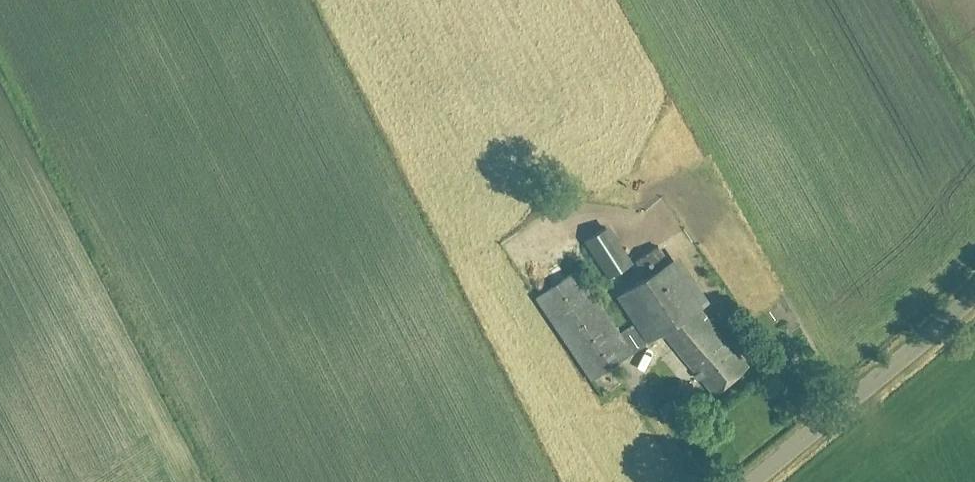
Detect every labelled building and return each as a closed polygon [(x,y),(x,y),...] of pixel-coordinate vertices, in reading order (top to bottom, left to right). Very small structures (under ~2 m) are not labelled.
[(605,265),(629,257),(616,216),(591,224),(605,265)] [(579,270),(539,297),(592,378),(648,341),(648,342),(665,331),(670,336),(667,338),(715,395),(749,367),(707,317),(704,319),(697,311),(709,302),(679,256),(669,262),(659,246),(636,261),(647,277),(618,295),(636,322),(620,333),(579,270)] [(666,419),(681,412),(674,401),(660,409),(666,419)]
